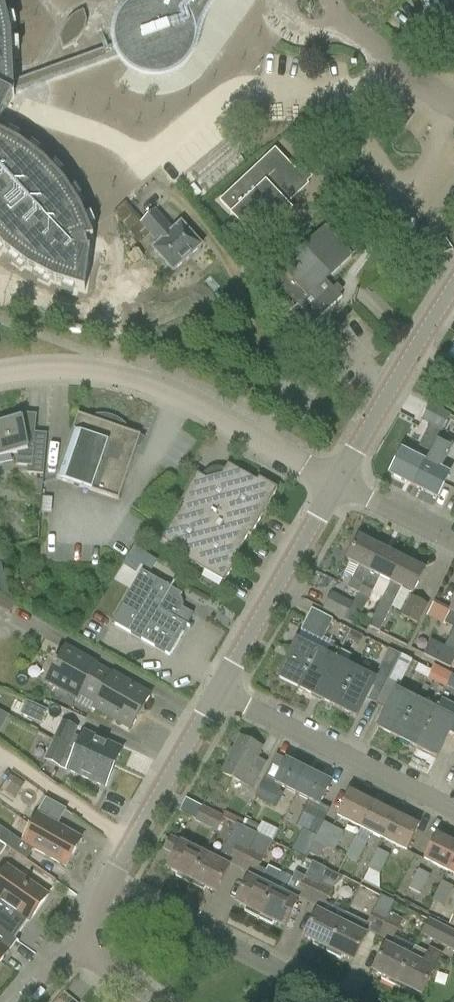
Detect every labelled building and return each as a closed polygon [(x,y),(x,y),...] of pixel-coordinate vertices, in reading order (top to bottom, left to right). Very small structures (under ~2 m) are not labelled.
[(120,53),(117,44),(13,81),(11,36),(5,6),(2,0),(0,0),(0,120),(12,96),(14,96),(14,91),(120,53)] [(87,22),(84,11),(78,13),(72,17),(68,21),(64,27),(61,33),(60,39),(63,50),(69,47),(74,44),(79,39),(83,34),(86,28),(87,22)] [(129,121),(131,119),(145,108),(117,74),(101,87),(129,121)] [(136,119),(149,136),(162,126),(150,110),(136,119)] [(4,249),(28,267),(55,281),(85,290),(90,249),(88,249),(86,240),(93,238),(81,209),(65,184),(44,162),(21,144),(0,133),(0,244),(4,249)] [(231,213),(230,214),(257,243),(292,209),(287,204),(309,184),(275,148),(219,201),(231,213)] [(185,269),(205,247),(163,208),(142,230),(185,269)] [(325,228),(273,279),(316,323),(343,297),(327,280),(361,246),(349,234),(339,243),(325,228)] [(418,447),(430,453),(438,438),(441,431),(443,432),(451,416),(429,405),(421,421),(429,425),(418,447)] [(36,432),(38,414),(22,413),(22,417),(0,421),(0,456),(19,452),(17,465),(28,466),(28,473),(45,474),(48,433),(36,432)] [(107,418),(98,417),(97,420),(78,414),(55,478),(118,500),(140,435),(121,429),(122,426),(115,420),(107,418)] [(425,464),(414,486),(438,498),(449,476),(446,474),(448,470),(442,467),(452,445),(438,438),(430,453),(425,464)] [(391,475),(414,486),(425,464),(402,452),(391,475)] [(190,563),(242,473),(227,465),(222,474),(205,479),(196,474),(178,505),(181,506),(161,540),(187,554),(184,559),(190,563)] [(242,473),(190,563),(198,567),(197,567),(223,582),(235,563),(232,561),(248,535),(250,536),(277,489),(258,478),(257,481),(242,473)] [(348,562),(358,567),(348,588),(359,594),(382,548),(360,537),(348,562)] [(382,548),(359,594),(369,599),(380,578),(390,583),(403,559),(382,548)] [(390,583),(391,583),(369,627),(380,632),(401,588),(413,594),(425,570),(403,559),(390,583)] [(1,565),(0,565),(0,592),(10,598),(1,565)] [(159,580),(159,581),(142,571),(112,623),(170,656),(179,640),(180,641),(194,615),(177,606),(184,594),(159,580)] [(332,592),(322,610),(345,622),(345,620),(352,624),(358,614),(350,611),(354,604),(332,592)] [(419,625),(428,605),(410,596),(401,616),(419,625)] [(303,632),(298,642),(297,641),(278,679),(298,689),(317,651),(333,620),(312,609),(301,631),(303,632)] [(443,649),(444,650),(438,662),(450,668),(453,660),(453,628),(443,649)] [(342,651),(341,650),(317,698),(337,708),(356,671),(346,666),(352,655),(348,653),(353,642),(347,639),(342,651)] [(317,651),(298,689),(317,698),(341,650),(331,645),(332,643),(326,640),(320,653),(317,651)] [(86,701),(104,670),(96,665),(97,664),(66,646),(46,681),(77,698),(79,696),(86,701)] [(387,682),(388,680),(400,654),(388,648),(376,672),(377,673),(375,675),(377,677),(387,682)] [(412,661),(400,654),(388,680),(400,685),(412,661)] [(437,668),(432,680),(447,687),(453,675),(437,668)] [(104,670),(86,701),(94,705),(93,707),(131,729),(151,694),(113,672),(112,674),(104,670)] [(337,708),(356,718),(375,681),(356,671),(337,708)] [(378,729),(397,739),(416,701),(397,692),(378,729)] [(48,710),(26,700),(26,701),(20,699),(15,711),(21,714),(20,715),(41,725),(48,710)] [(416,701),(397,739),(417,749),(436,711),(416,701)] [(12,715),(0,709),(0,731),(1,732),(12,715)] [(437,759),(449,735),(453,738),(453,720),(436,711),(417,749),(437,759)] [(84,732),(81,739),(73,735),(77,728),(63,722),(54,741),(114,768),(123,749),(84,732)] [(265,762),(257,758),(261,748),(240,738),(223,774),(252,789),(265,762)] [(114,768),(54,741),(46,760),(60,767),(63,759),(71,763),(67,770),(106,787),(114,768)] [(286,761),(275,783),(265,778),(255,798),(276,808),(284,794),(280,792),(282,788),(297,795),(309,772),(286,761)] [(1,795),(18,803),(28,780),(11,772),(1,795)] [(297,795),(308,801),(296,826),(316,836),(313,842),(314,843),(324,822),(323,822),(329,810),(320,805),(331,783),(309,772),(297,795)] [(361,829),(373,804),(350,793),(338,817),(361,829)] [(224,817),(187,799),(179,812),(195,819),(194,821),(211,829),(203,845),(210,848),(224,817)] [(373,804),(361,829),(384,840),(396,816),(373,804)] [(50,838),(74,852),(82,838),(38,813),(31,826),(50,837),(50,838)] [(419,827),(396,816),(384,840),(407,852),(419,827)] [(324,822),(314,843),(309,853),(320,859),(325,848),(334,852),(344,832),(324,822)] [(205,855),(192,881),(216,893),(231,863),(240,868),(257,834),(237,823),(218,862),(205,855)] [(31,826),(22,842),(66,867),(74,852),(50,838),(50,837),(31,826)] [(240,868),(250,873),(235,903),(260,915),(273,889),(261,883),(267,871),(259,868),(272,841),(257,834),(240,868)] [(205,855),(180,843),(181,841),(171,836),(163,851),(174,856),(167,869),(192,881),(205,855)] [(453,859),(453,845),(437,836),(425,860),(448,872),(453,859)] [(355,837),(345,858),(357,864),(367,843),(355,837)] [(377,849),(367,869),(368,870),(363,881),(380,890),(380,875),(390,855),(377,849)] [(415,855),(394,897),(415,908),(431,875),(420,870),(425,860),(415,855)] [(298,898),(308,903),(320,880),(320,881),(326,869),(312,862),(304,878),(296,873),(285,895),(273,889),(260,915),(284,927),(298,898)] [(27,920),(29,922),(48,895),(6,866),(0,875),(0,901),(27,920)] [(308,903),(318,908),(304,937),(328,949),(346,913),(325,903),(333,887),(320,881),(320,880),(308,903)] [(453,887),(442,881),(432,901),(433,902),(428,913),(432,915),(437,904),(444,907),(453,887)] [(367,924),(346,913),(328,949),(353,962),(368,931),(378,936),(390,913),(395,902),(381,896),(367,924)] [(14,939),(27,920),(0,901),(0,929),(14,939)] [(390,913),(378,936),(392,943),(403,919),(390,913)] [(429,939),(453,952),(453,931),(429,919),(419,938),(427,942),(429,939)] [(7,950),(14,939),(0,929),(0,945),(7,950)] [(8,951),(7,950),(0,945),(0,963),(8,951)] [(400,948),(398,952),(386,945),(372,972),(397,984),(412,954),(400,948)] [(412,954),(397,984),(421,996),(442,953),(430,947),(427,954),(415,948),(412,954)]
